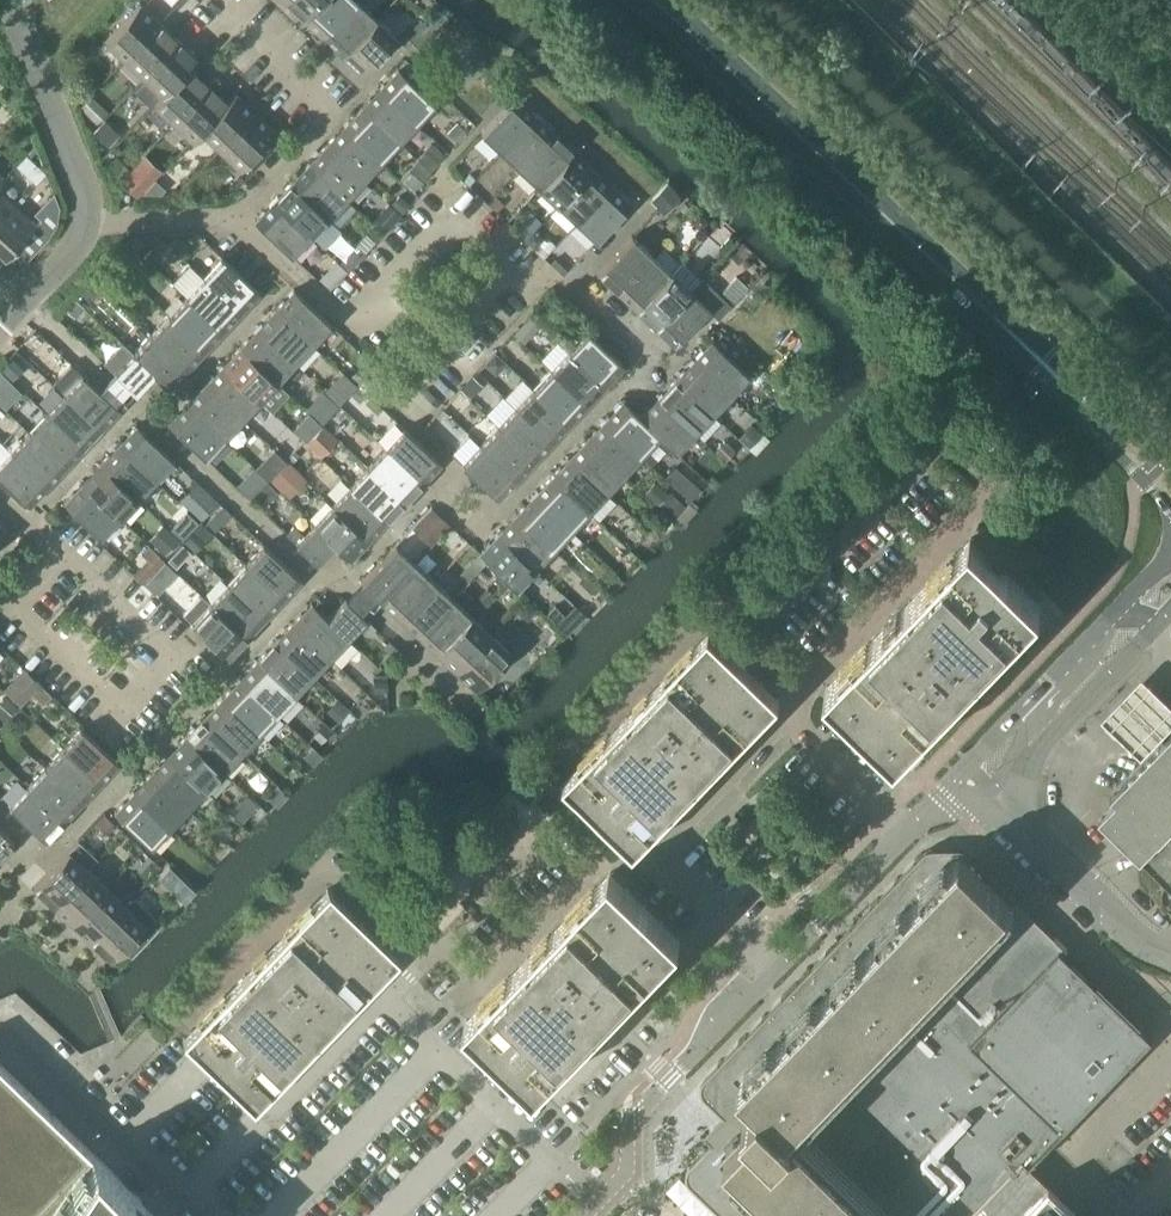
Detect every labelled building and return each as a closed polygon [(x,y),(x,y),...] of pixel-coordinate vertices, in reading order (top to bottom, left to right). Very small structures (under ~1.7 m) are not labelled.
[(285,0),(304,18),(321,0),(285,0)] [(304,18),(323,36),(356,0),(321,0),(304,18)] [(376,17),(358,0),(356,0),(323,36),(341,53),(376,17)] [(125,57),(160,21),(140,2),(105,39),(125,57)] [(376,17),(341,53),(361,72),(396,35),(376,17)] [(442,18),(435,24),(439,29),(446,22),(442,18)] [(144,75),(179,38),(160,21),(125,57),(144,75)] [(413,28),(402,40),(416,52),(425,43),(427,41),(413,28)] [(179,38),(144,75),(163,92),(163,93),(190,65),(198,57),(179,38)] [(209,83),(190,65),(163,93),(163,92),(154,101),(174,120),(209,83)] [(381,87),(417,123),(436,103),(400,68),(381,87)] [(209,83),(174,120),(194,138),(202,130),(201,129),(227,101),(209,83)] [(417,123),(381,87),(363,106),(399,141),(417,123)] [(221,147),(255,111),(236,92),(227,101),(201,129),(202,130),(221,147)] [(92,94),(82,105),(99,121),(109,111),(92,94)] [(501,151),(536,114),(516,95),(482,132),(501,151)] [(399,141),(363,106),(345,124),(381,160),(399,141)] [(255,111),(221,147),(240,166),(275,129),(255,111)] [(520,168),(555,131),(536,114),(501,151),(520,168)] [(106,119),(94,131),(110,146),(122,133),(106,119)] [(381,160),(345,124),(327,143),(363,178),(381,160)] [(278,129),(267,140),(274,147),(279,142),(285,136),(278,129)] [(555,131),(520,168),(539,186),(574,149),(555,131)] [(434,142),(419,157),(432,169),(441,160),(447,154),(434,142)] [(363,178),(327,143),(309,161),(345,197),(363,178)] [(558,204),(593,166),(574,149),(539,186),(558,204)] [(27,154),(17,165),(26,173),(37,162),(27,154)] [(161,171),(145,156),(123,178),(138,193),(161,171)] [(113,160),(103,171),(115,183),(126,171),(113,160)] [(291,180),(327,215),(345,197),(309,161),(291,180)] [(419,161),(403,177),(415,188),(430,171),(419,161)] [(577,221),(612,184),(593,166),(558,204),(577,221)] [(165,170),(156,181),(166,190),(176,180),(165,170)] [(465,179),(464,180),(470,185),(476,178),(471,173),(465,179)] [(327,215),(291,180),(273,198),(309,234),(327,215)] [(660,190),(650,200),(658,208),(666,215),(683,196),(679,193),(676,189),(668,182),(660,190)] [(612,184),(577,221),(597,240),(632,202),(612,184)] [(16,205),(0,189),(0,222),(16,205)] [(402,194),(393,204),(401,212),(411,202),(402,194)] [(499,196),(491,204),(499,211),(507,203),(499,196)] [(309,234),(273,198),(254,218),(290,253),(309,234)] [(0,222),(0,253),(5,258),(37,224),(16,205),(0,222)] [(390,205),(383,212),(393,221),(400,214),(390,205)] [(718,228),(696,251),(704,259),(726,236),(726,235),(718,228)] [(537,230),(528,240),(538,248),(544,242),(544,236),(537,230)] [(618,291),(652,254),(632,236),(598,272),(618,291)] [(180,237),(173,246),(182,255),(190,246),(180,237)] [(730,239),(716,253),(720,257),(734,243),(730,239)] [(146,243),(139,251),(154,264),(161,256),(146,243)] [(354,250),(353,255),(357,259),(365,250),(359,244),(354,250)] [(113,259),(113,260),(124,270),(133,262),(121,251),(113,259)] [(652,254),(618,291),(636,308),(671,272),(652,254)] [(205,276),(241,311),(260,291),(223,257),(205,276)] [(559,257),(553,263),(565,273),(570,268),(559,257)] [(190,262),(172,281),(187,295),(224,330),(241,311),(205,276),(190,262)] [(328,272),(322,279),(330,287),(336,281),(328,272)] [(655,326),(690,289),(671,272),(636,308),(655,326)] [(741,276),(727,292),(736,301),(751,285),(741,276)] [(702,277),(690,289),(655,326),(675,345),(710,308),(719,317),(731,303),(702,277)] [(94,279),(81,292),(92,302),(104,289),(94,279)] [(276,308),(313,343),(332,324),(295,289),(276,308)] [(169,314),(206,349),(224,330),(187,295),(169,314)] [(76,298),(66,309),(76,318),(85,307),(76,298)] [(259,327),(295,362),(313,343),(276,308),(259,327)] [(206,349),(169,314),(151,333),(188,367),(206,349)] [(529,316),(512,335),(523,345),(540,326),(529,316)] [(295,362),(259,327),(241,345),(277,380),(295,362)] [(569,349),(606,384),(624,364),(588,330),(569,349)] [(188,367),(151,333),(134,352),(155,371),(154,372),(170,387),(188,367)] [(694,360),(731,394),(749,375),(713,340),(694,360)] [(134,352),(123,342),(105,362),(115,372),(110,376),(99,388),(120,408),(132,395),(154,372),(155,371),(134,352)] [(277,380),(241,345),(223,364),(259,399),(270,409),(288,391),(277,380)] [(552,368),(588,403),(606,384),(569,349),(552,368)] [(506,363),(494,352),(483,365),(495,376),(506,363)] [(14,358),(3,370),(14,380),(25,369),(14,358)] [(731,394),(694,360),(676,378),(713,413),(731,394)] [(204,383),(241,417),(259,399),(223,364),(204,383)] [(359,367),(349,378),(357,386),(368,374),(359,367)] [(534,387),(571,422),(588,403),(552,368),(534,387)] [(64,393),(101,428),(120,408),(99,388),(83,373),(64,393)] [(346,376),(328,395),(338,405),(357,386),(346,376)] [(376,384),(367,376),(359,384),(361,387),(367,393),(376,384)] [(482,386),(472,376),(459,390),(470,399),(482,386)] [(713,413),(676,378),(659,397),(695,432),(713,413)] [(241,417),(204,383),(187,401),(223,436),(241,417)] [(361,387),(353,395),(362,403),(370,395),(367,393),(361,387)] [(516,405),(553,440),(571,422),(534,387),(516,405)] [(46,412),(83,447),(101,428),(64,393),(46,412)] [(328,396),(312,414),(322,424),(338,406),(328,396)] [(659,397),(641,416),(640,416),(660,435),(659,435),(677,452),(695,432),(659,397)] [(605,419),(642,454),(659,435),(660,435),(640,416),(641,416),(624,399),(605,419)] [(223,436),(187,401),(168,420),(204,455),(223,436)] [(553,440),(516,405),(499,424),(535,459),(553,440)] [(29,431),(66,465),(83,447),(46,412),(29,431)] [(308,413),(293,429),(305,440),(320,424),(308,413)] [(356,426),(342,413),(328,429),(342,441),(356,426)] [(642,454),(605,419),(587,438),(624,473),(642,454)] [(137,424),(118,443),(155,478),(174,458),(149,435),(137,424)] [(481,443),(518,478),(535,459),(499,424),(481,443)] [(323,425),(305,444),(320,457),(337,439),(323,425)] [(754,425),(743,438),(753,447),(764,435),(754,425)] [(386,447),(423,482),(441,462),(404,427),(386,447)] [(66,465),(29,431),(11,450),(48,484),(66,465)] [(624,473),(587,438),(570,457),(606,491),(624,473)] [(729,441),(719,452),(730,462),(740,451),(729,441)] [(155,478),(118,443),(118,444),(101,462),(137,497),(155,478)] [(518,478),(481,443),(462,463),(499,498),(518,478)] [(423,482),(386,447),(368,466),(405,501),(423,482)] [(272,449),(255,467),(267,479),(285,460),(272,449)] [(11,450),(0,462),(0,476),(30,504),(48,484),(11,450)] [(606,491),(570,457),(552,475),(589,510),(606,491)] [(83,481),(120,516),(137,497),(101,462),(83,481)] [(306,480),(288,462),(270,480),(288,498),(306,480)] [(405,501),(368,466),(350,485),(387,519),(405,501)] [(247,472),(236,485),(250,498),(262,486),(247,472)] [(589,510),(552,475),(534,494),(571,529),(589,510)] [(218,501),(198,479),(179,499),(200,519),(218,501)] [(694,479),(683,491),(696,502),(707,490),(694,479)] [(120,516),(83,481),(64,501),(101,535),(120,516)] [(267,482),(253,497),(263,507),(277,492),(267,482)] [(658,482),(648,493),(662,505),(671,494),(658,482)] [(333,504),(370,538),(387,519),(350,485),(333,504)] [(671,494),(662,505),(678,520),(690,507),(674,492),(671,494)] [(571,529),(534,494),(516,513),(553,548),(571,529)] [(370,538),(333,504),(315,522),(336,542),(335,543),(351,558),(370,538)] [(230,514),(222,506),(215,514),(224,522),(230,514)] [(419,524),(417,526),(435,543),(452,525),(434,508),(419,524)] [(553,548),(516,513),(498,533),(535,567),(553,548)] [(177,522),(172,528),(181,537),(186,531),(177,522)] [(317,562),(335,543),(336,542),(315,522),(304,534),(295,525),(287,533),(317,562)] [(179,540),(162,525),(148,540),(165,555),(179,540)] [(206,538),(195,527),(184,539),(195,550),(206,538)] [(631,530),(623,540),(636,552),(645,542),(631,530)] [(535,567),(498,533),(480,552),(517,586),(535,567)] [(897,754),(931,719),(1042,604),(971,536),(826,686),(897,754)] [(602,541),(594,549),(607,560),(615,552),(602,541)] [(246,564),(283,599),(301,579),(264,544),(246,564)] [(382,599),(416,563),(397,544),(362,581),(382,599)] [(184,545),(169,561),(178,569),(193,554),(184,545)] [(163,560),(149,546),(141,554),(147,559),(132,575),(141,584),(163,560)] [(480,554),(473,562),(481,570),(489,561),(480,554)] [(175,572),(163,561),(142,584),(154,596),(175,572)] [(400,617),(435,581),(416,563),(382,599),(383,601),(400,617)] [(229,582),(266,617),(283,599),(246,564),(229,582)] [(727,595),(736,585),(727,576),(718,586),(727,595)] [(357,586),(346,598),(328,617),(327,618),(348,637),(359,625),(369,634),(376,627),(366,618),(367,617),(378,606),(383,601),(382,599),(362,581),(357,586)] [(435,581),(400,617),(419,635),(454,598),(435,581)] [(266,617),(229,582),(210,602),(247,636),(266,617)] [(731,598),(731,599),(739,606),(747,598),(739,590),(731,598)] [(210,602),(201,593),(183,613),(229,656),(247,636),(210,602)] [(438,653),(473,616),(454,598),(419,635),(438,653)] [(529,600),(519,611),(526,618),(534,618),(541,611),(529,600)] [(294,621),(330,656),(348,637),(327,618),(328,617),(312,602),(294,621)] [(457,671),(491,634),(473,616),(438,653),(457,671)] [(330,656),(294,621),(276,640),(313,675),(330,656)] [(709,630),(623,719),(564,780),(635,848),(780,698),(709,630)] [(491,634),(457,671),(476,689),(511,653),(491,634)] [(258,659),(295,693),(313,675),(276,640),(258,659)] [(240,678),(277,712),(295,693),(258,659),(240,678)] [(23,668),(2,690),(19,706),(39,684),(23,668)] [(377,675),(376,690),(387,691),(388,675),(377,675)] [(277,712),(240,678),(222,696),(259,731),(277,712)] [(5,696),(0,702),(0,718),(4,722),(18,708),(5,696)] [(222,696),(204,715),(241,750),(259,731),(222,696)] [(40,707),(29,698),(19,709),(30,718),(40,707)] [(339,699),(330,710),(343,722),(352,711),(339,699)] [(186,735),(223,769),(241,750),(204,715),(186,735)] [(326,722),(316,734),(324,742),(335,731),(326,722)] [(64,747),(100,782),(119,762),(82,727),(64,747)] [(168,753),(205,788),(223,769),(186,735),(168,753)] [(46,766),(83,801),(100,782),(64,747),(46,766)] [(205,788),(168,753),(151,772),(188,806),(205,788)] [(83,801),(46,766),(29,785),(65,819),(83,801)] [(188,806),(151,772),(133,791),(170,825),(188,806)] [(65,819),(29,785),(10,805),(47,839),(65,819)] [(170,825),(133,791),(114,810),(151,845),(170,825)] [(243,801),(233,811),(244,822),(254,812),(243,801)] [(106,813),(96,824),(108,834),(117,823),(107,814),(106,813)] [(0,827),(0,855),(14,840),(0,827)] [(34,886),(54,905),(88,867),(98,857),(78,838),(34,886)] [(1026,1165),(1152,1034),(1134,1017),(1065,950),(1067,947),(986,869),(983,872),(968,858),(930,858),(720,1078),(719,1102),(734,1117),(735,1127),(741,1133),(729,1146),(717,1158),(717,1159),(717,1181),(749,1211),(744,1215),(1079,1215),(1026,1165)] [(107,885),(89,868),(88,867),(54,905),(73,922),(107,885)] [(681,938),(642,901),(610,870),(465,1020),(536,1088),(681,938)] [(185,877),(176,888),(186,898),(196,887),(185,877)] [(91,940),(126,903),(107,885),(73,922),(91,940)] [(183,1038),(254,1106),(398,956),(327,888),(183,1038)] [(126,903),(91,940),(111,959),(124,944),(133,952),(162,921),(134,894),(126,903)] [(0,1063),(0,1215),(159,1215),(0,1063)]
